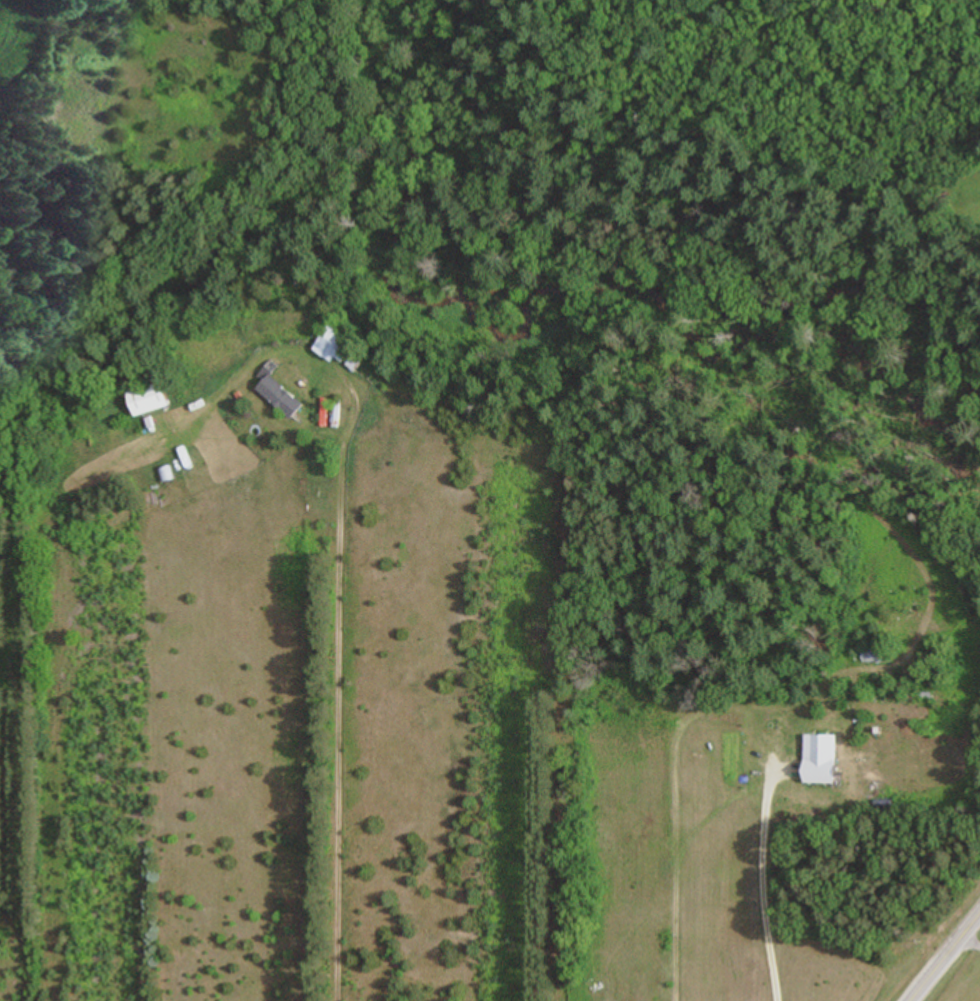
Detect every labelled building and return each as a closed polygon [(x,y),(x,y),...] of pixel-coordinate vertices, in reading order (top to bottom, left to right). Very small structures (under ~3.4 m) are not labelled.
[(265,390),(261,394),(284,417),(296,405),(270,379),(262,387),(265,390)] [(132,419),(167,409),(160,385),(125,394),(132,419)]
